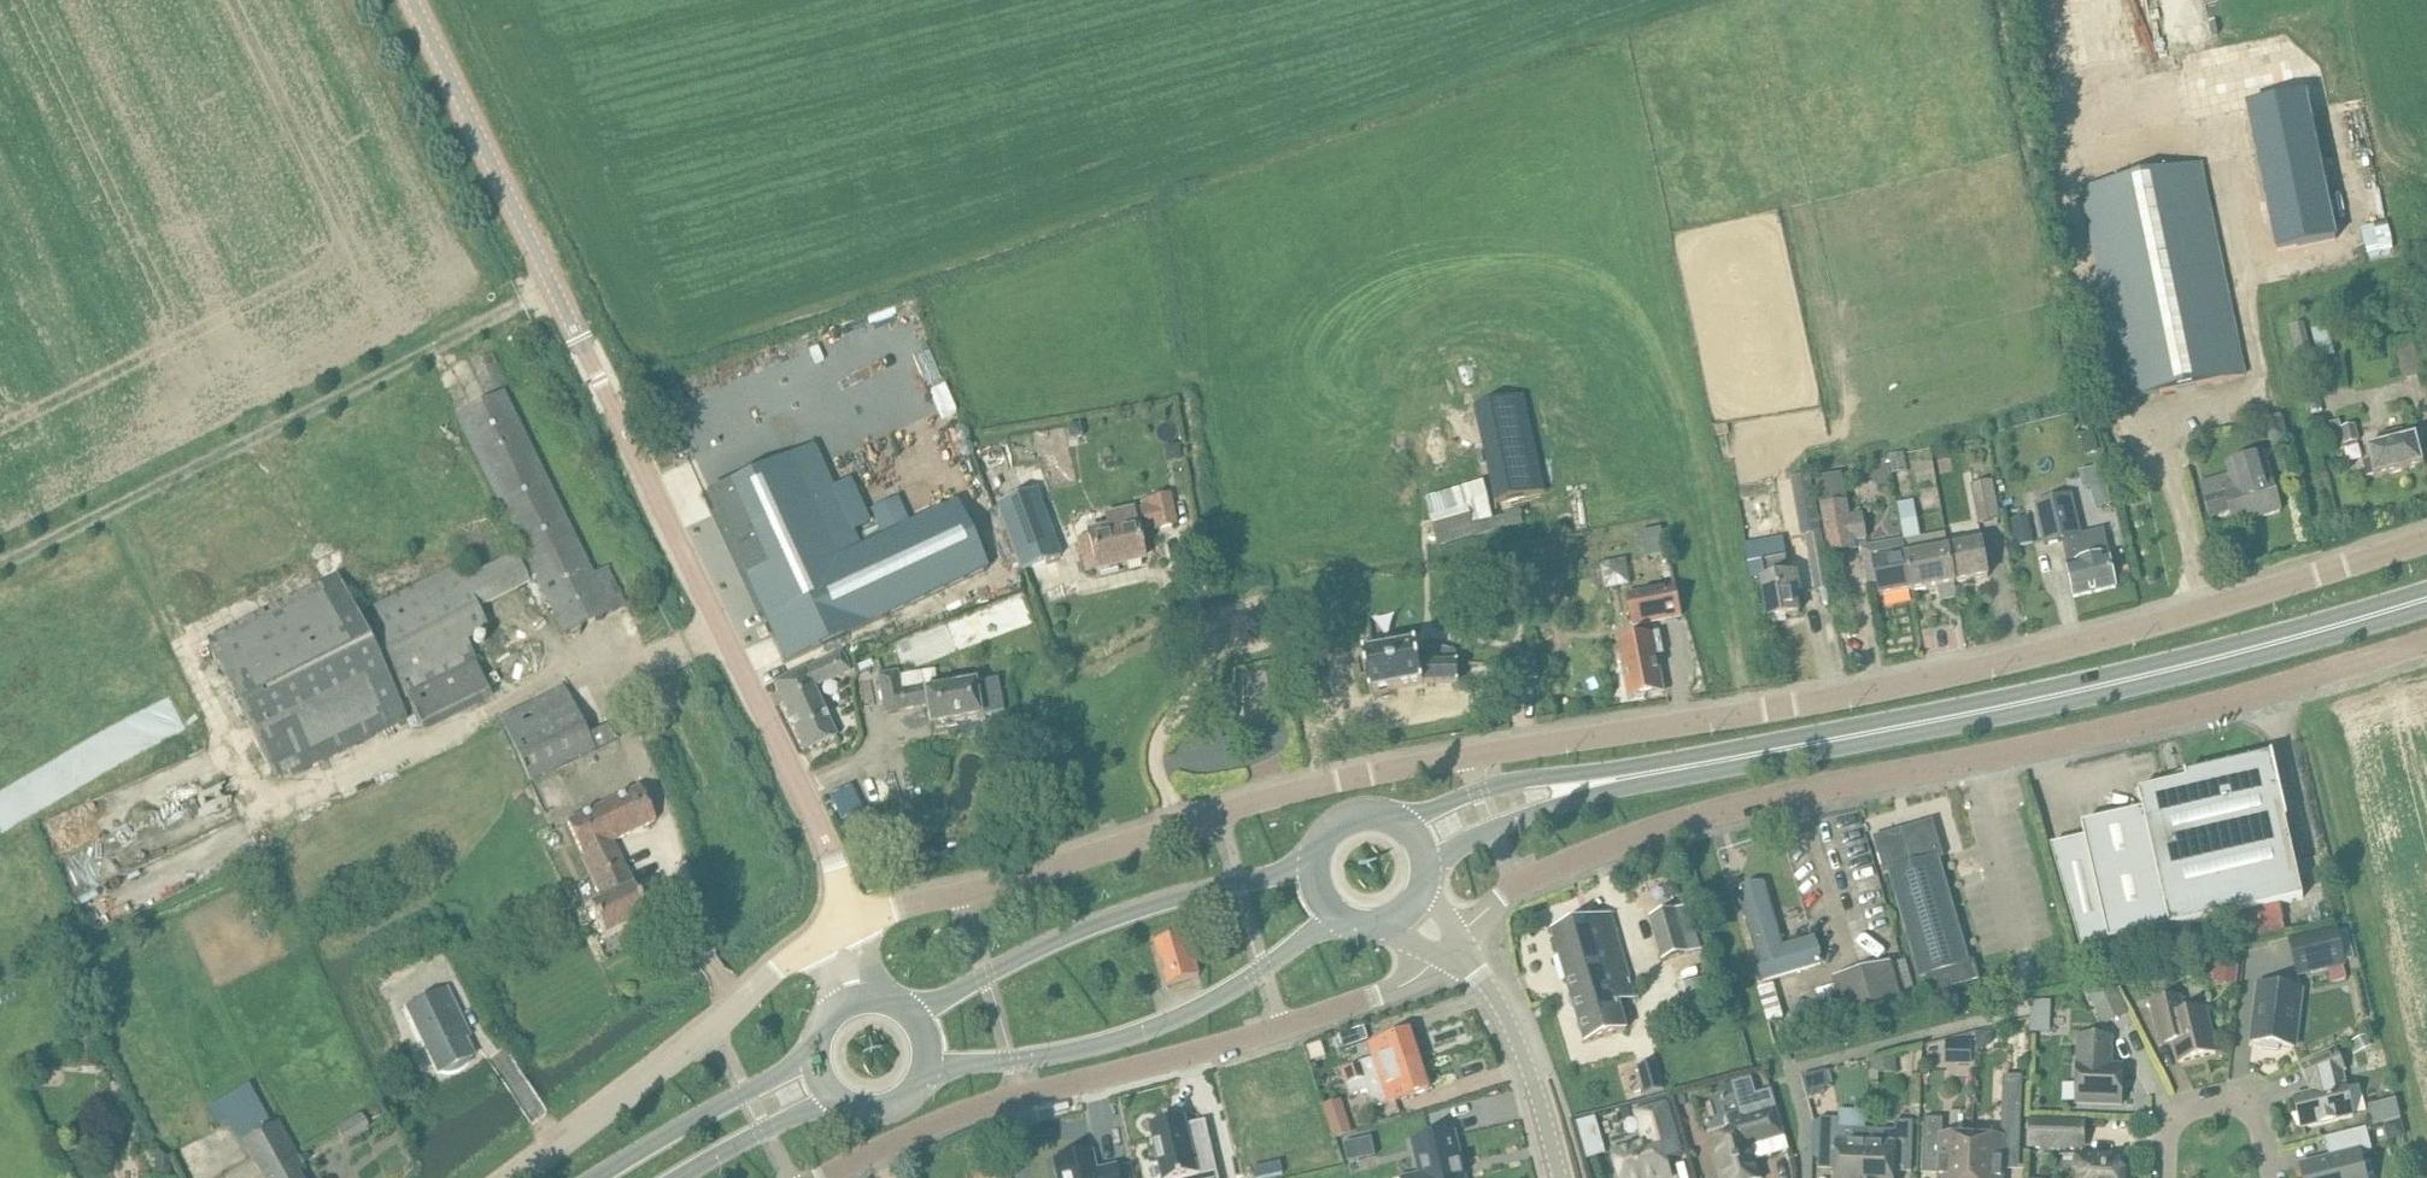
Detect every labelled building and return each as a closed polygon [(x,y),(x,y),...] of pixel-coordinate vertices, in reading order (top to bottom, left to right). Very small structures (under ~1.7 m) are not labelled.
[(2289,22),(2284,24),(2279,27),(2275,30),(2271,34),(2268,38),(2265,43),(2264,48),(2263,54),(2263,59),(2263,65),(2265,70),(2268,75),(2271,79),(2274,83),(2279,87),(2283,89),(2289,91),(2294,92),(2299,92),(2302,92),(2305,92),(2308,91),(2310,90),(2311,90),(2315,88),(2320,85),(2324,82),(2327,77),(2330,73),(2332,68),(2334,62),(2334,57),(2334,52),(2332,46),(2330,41),(2328,36),(2324,32),(2320,29),(2316,26),(2311,23),(2305,22),(2300,21),(2294,21),(2289,22)] [(2306,96),(2247,108),(2278,252),(2336,239),(2306,96)] [(2081,187),(2125,399),(2244,375),(2200,162),(2081,187)] [(2374,226),(2361,229),(2368,259),(2382,255),(2374,226)] [(2305,324),(2288,328),(2298,370),(2315,366),(2305,324)] [(2327,329),(2311,333),(2317,361),(2334,358),(2327,329)] [(457,416),(501,506),(523,550),(537,579),(554,614),(564,635),(604,616),(625,605),(607,568),(593,575),(504,393),(482,404),(457,416)] [(1524,397),(1477,407),(1491,473),(1538,462),(1524,397)] [(2284,419),(2263,424),(2266,436),(2276,444),(2289,441),(2284,419)] [(2339,421),(2325,424),(2332,450),(2359,443),(2355,425),(2341,429),(2339,421)] [(2380,435),(2381,440),(2366,444),(2375,478),(2424,466),(2416,432),(2405,434),(2403,429),(2380,435)] [(707,496),(785,663),(987,570),(956,503),(862,547),(815,446),(707,496)] [(1179,446),(1164,447),(1166,463),(1180,462),(1179,446)] [(2239,485),(2204,495),(2211,518),(2231,512),(2235,525),(2281,512),(2264,454),(2233,462),(2237,477),(2239,485)] [(1989,468),(1970,471),(1973,484),(1991,481),(1989,468)] [(2102,468),(2081,473),(2084,488),(2092,486),(2097,507),(2110,504),(2102,468)] [(1509,473),(1424,499),(1438,549),(1523,526),(1509,473)] [(1840,474),(1813,479),(1819,509),(1822,508),(1830,551),(1854,547),(1853,538),(1878,533),(1874,512),(1850,516),(1847,498),(1845,499),(1843,489),(1840,474)] [(1811,477),(1794,480),(1799,511),(1803,535),(1806,535),(1821,532),(1816,508),(1811,477)] [(1972,486),(1979,523),(1996,519),(1989,483),(1972,486)] [(1036,491),(997,506),(1022,572),(1061,557),(1036,491)] [(1110,529),(1088,534),(1092,549),(1082,551),(1087,571),(1096,569),(1096,571),(1142,561),(1136,532),(1156,527),(1156,529),(1175,525),(1168,496),(1144,501),(1146,508),(1107,517),(1110,529)] [(1914,501),(1898,504),(1905,541),(1921,538),(1914,501)] [(2079,536),(2072,505),(2037,513),(2045,544),(2063,540),(2068,563),(2066,563),(2074,597),(2116,587),(2103,530),(2079,536)] [(2028,516),(2009,521),(2015,548),(2035,543),(2028,516)] [(1660,528),(1640,533),(1646,559),(1667,554),(1660,528)] [(1822,536),(1807,538),(1815,590),(1831,587),(1822,536)] [(1782,538),(1757,543),(1763,576),(1762,577),(1769,619),(1799,614),(1796,593),(1800,592),(1796,571),(1789,573),(1786,555),(1782,538)] [(1903,539),(1862,548),(1869,585),(1878,583),(1880,597),(1912,591),(1913,591),(1907,557),(1906,551),(1903,539)] [(1989,577),(1984,553),(1982,541),(1949,547),(1949,550),(1956,583),(1989,577)] [(1949,550),(1907,557),(1913,591),(1912,591),(1912,593),(1956,585),(1956,583),(1949,550)] [(366,564),(206,643),(275,781),(456,691),(406,590),(392,561),(388,553),(366,564)] [(1544,558),(1518,563),(1521,575),(1547,569),(1544,558)] [(1625,561),(1600,566),(1605,591),(1629,586),(1625,561)] [(1674,586),(1627,596),(1633,623),(1680,614),(1674,586)] [(974,613),(903,644),(915,675),(996,640),(982,610),(974,613)] [(542,677),(540,628),(489,630),(491,679),(542,677)] [(1618,638),(1625,675),(1630,699),(1664,692),(1656,655),(1662,654),(1657,630),(1618,638)] [(1419,645),(1364,655),(1367,670),(1371,694),(1424,684),(1424,683),(1459,683),(1459,662),(1458,662),(1424,662),(1422,662),(1419,645)] [(796,675),(774,684),(803,753),(837,739),(815,688),(850,670),(840,652),(796,675)] [(1268,720),(1268,671),(1240,671),(1240,720),(1268,720)] [(980,717),(974,684),(924,692),(923,688),(900,692),(897,673),(878,676),(885,714),(927,707),(930,726),(980,717)] [(586,731),(564,687),(499,718),(528,784),(611,744),(604,729),(589,736),(586,731)] [(2144,812),(2083,826),(2086,839),(2110,943),(2146,934),(2150,951),(2222,934),(2219,918),(2279,904),(2303,899),(2286,823),(2288,822),(2279,783),(2274,759),(2272,760),(2273,762),(2188,781),(2188,779),(2186,779),(2187,782),(2139,792),(2144,812)] [(588,905),(604,938),(647,918),(633,888),(634,888),(613,843),(656,822),(639,788),(567,823),(600,900),(588,905)] [(1873,838),(1880,861),(1884,875),(1890,873),(1921,978),(1927,976),(1932,994),(1980,980),(1975,960),(1969,962),(1938,859),(1944,857),(1933,820),(1873,838)] [(1739,892),(1765,980),(1820,964),(1813,939),(1782,948),(1764,885),(1739,892)] [(1651,918),(1658,941),(1663,960),(1701,949),(1689,907),(1651,918)] [(1611,914),(1553,931),(1567,981),(1625,963),(1611,914)] [(2226,935),(2229,946),(2285,934),(2283,922),(2226,935)] [(2313,935),(2290,941),(2298,974),(2328,966),(2332,984),(2347,981),(2343,963),(2345,963),(2344,961),(2338,933),(2337,930),(2313,935)] [(2348,931),(2338,933),(2344,961),(2355,958),(2348,931)] [(1171,937),(1154,943),(1167,986),(1184,981),(1201,976),(1188,932),(1171,937)] [(2217,957),(2213,982),(2236,985),(2239,960),(2217,957)] [(1836,985),(1817,990),(1827,1026),(1902,1007),(1918,1002),(1917,998),(1907,959),(1901,961),(1890,964),(1862,972),(1834,979),(1836,985)] [(2107,967),(2099,969),(2100,977),(2121,972),(2118,959),(2106,962),(2107,967)] [(1625,963),(1567,981),(1585,1043),(1609,1036),(1627,1031),(1619,1002),(1635,997),(1625,963)] [(2089,993),(2096,1006),(2105,1002),(2113,1019),(2127,1013),(2111,982),(2089,993)] [(2259,985),(2253,1042),(2262,1044),(2261,1048),(2279,1050),(2279,1046),(2294,1047),(2301,990),(2259,985)] [(421,1040),(438,1075),(441,1073),(444,1074),(448,1074),(451,1074),(455,1073),(459,1071),(462,1069),(465,1066),(468,1063),(470,1060),(470,1059),(474,1057),(465,1038),(462,1039),(455,1025),(462,1022),(446,989),(406,1010),(414,1027),(420,1024),(426,1037),(421,1040)] [(2150,1004),(2158,1035),(2160,1045),(2174,1042),(2180,1063),(2216,1054),(2205,1009),(2185,1013),(2181,997),(2150,1004)] [(1364,1027),(1339,1036),(1343,1049),(1368,1040),(1364,1027)] [(1374,1060),(1358,1065),(1359,1067),(1343,1073),(1347,1086),(1421,1061),(1411,1032),(1369,1045),(1374,1060)] [(2080,1037),(2079,1066),(2077,1066),(2076,1103),(2122,1105),(2124,1067),(2111,1067),(2111,1038),(2080,1037)] [(1946,1041),(1945,1064),(1971,1065),(1972,1042),(1946,1041)] [(2336,1051),(2301,1067),(2310,1087),(2313,1086),(2315,1093),(2294,1098),(2298,1115),(2294,1116),(2299,1127),(2301,1126),(2302,1129),(2354,1117),(2346,1086),(2342,1087),(2339,1074),(2345,1071),(2336,1051)] [(1898,1054),(1870,1061),(1870,1071),(1878,1072),(1897,1072),(1898,1054)] [(1373,1109),(1387,1104),(1430,1090),(1421,1061),(1347,1086),(1351,1097),(1367,1091),(1373,1109)] [(1654,1101),(1663,1099),(1660,1090),(1664,1088),(1657,1063),(1638,1068),(1646,1094),(1651,1092),(1654,1101)] [(1801,1077),(1807,1100),(1822,1096),(1829,1084),(1826,1070),(1801,1077)] [(1870,1071),(1870,1085),(1878,1085),(1878,1072),(1870,1071)] [(1971,1177),(2002,1177),(2003,1148),(2020,1149),(2023,1077),(2004,1076),(2001,1139),(1972,1138),(1971,1177)] [(1711,1142),(1719,1168),(1722,1177),(1762,1177),(1757,1160),(1789,1151),(1772,1090),(1757,1094),(1752,1078),(1731,1084),(1740,1115),(1736,1116),(1728,1118),(1733,1135),(1711,1142)] [(217,1129),(229,1121),(243,1144),(262,1177),(300,1177),(298,1174),(305,1170),(292,1150),(278,1124),(271,1128),(249,1086),(207,1111),(217,1129)] [(1331,1137),(1352,1133),(1346,1099),(1325,1103),(1331,1137)] [(2374,1123),(2401,1120),(2399,1099),(2372,1102),(2374,1123)] [(1637,1113),(1645,1143),(1612,1152),(1620,1177),(1670,1177),(1672,1177),(1665,1154),(1680,1149),(1667,1104),(1637,1113)] [(335,1127),(344,1143),(369,1128),(360,1113),(335,1127)] [(1595,1115),(1577,1120),(1582,1138),(1600,1133),(1595,1115)] [(1923,1165),(1940,1166),(1940,1177),(1971,1177),(1972,1138),(1943,1137),(1943,1119),(1925,1118),(1923,1165)] [(1151,1127),(1162,1177),(1220,1177),(1207,1121),(1188,1125),(1186,1119),(1151,1127)] [(1837,1160),(1836,1177),(1865,1177),(1866,1143),(1849,1143),(1849,1129),(1838,1129),(1838,1119),(1820,1119),(1819,1159),(1837,1160)] [(2401,1120),(2384,1125),(2388,1141),(2406,1137),(2401,1120)] [(1865,1177),(1894,1177),(1894,1162),(1912,1162),(1914,1122),(1895,1121),(1895,1131),(1884,1130),(1883,1144),(1866,1143),(1865,1177)] [(2080,1149),(2081,1122),(2031,1121),(2030,1147),(2080,1149)] [(2331,1159),(2301,1166),(2304,1177),(2366,1177),(2360,1153),(2372,1150),(2367,1128),(2326,1138),(2331,1159)] [(1401,1177),(1467,1177),(1466,1176),(1464,1177),(1461,1163),(1463,1162),(1456,1131),(1412,1141),(1419,1173),(1401,1177)] [(1372,1137),(1343,1144),(1348,1163),(1377,1156),(1372,1137)] [(1055,1163),(1058,1177),(1118,1177),(1116,1168),(1095,1173),(1091,1155),(1055,1163)] [(2126,1171),(2118,1171),(2118,1156),(2077,1155),(2076,1171),(2093,1171),(2093,1177),(2125,1177),(2126,1171)] [(998,1177),(1011,1177),(1008,1165),(996,1167),(998,1177)] [(975,1177),(994,1177),(992,1168),(974,1172),(975,1177)]
